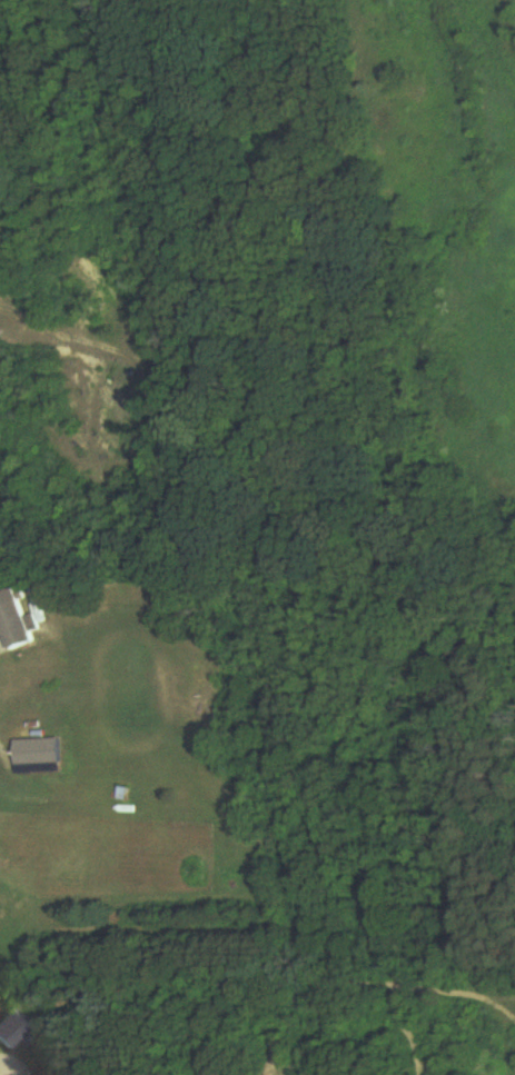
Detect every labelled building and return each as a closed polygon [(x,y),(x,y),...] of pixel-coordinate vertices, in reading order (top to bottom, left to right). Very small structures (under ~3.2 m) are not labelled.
[(31,632),(37,630),(31,616),(25,618),(14,590),(0,596),(0,623),(11,653),(35,644),(31,632)] [(61,775),(61,741),(16,741),(16,775),(61,775)] [(9,1051),(32,1028),(14,1010),(0,1024),(0,1042),(9,1051)]
